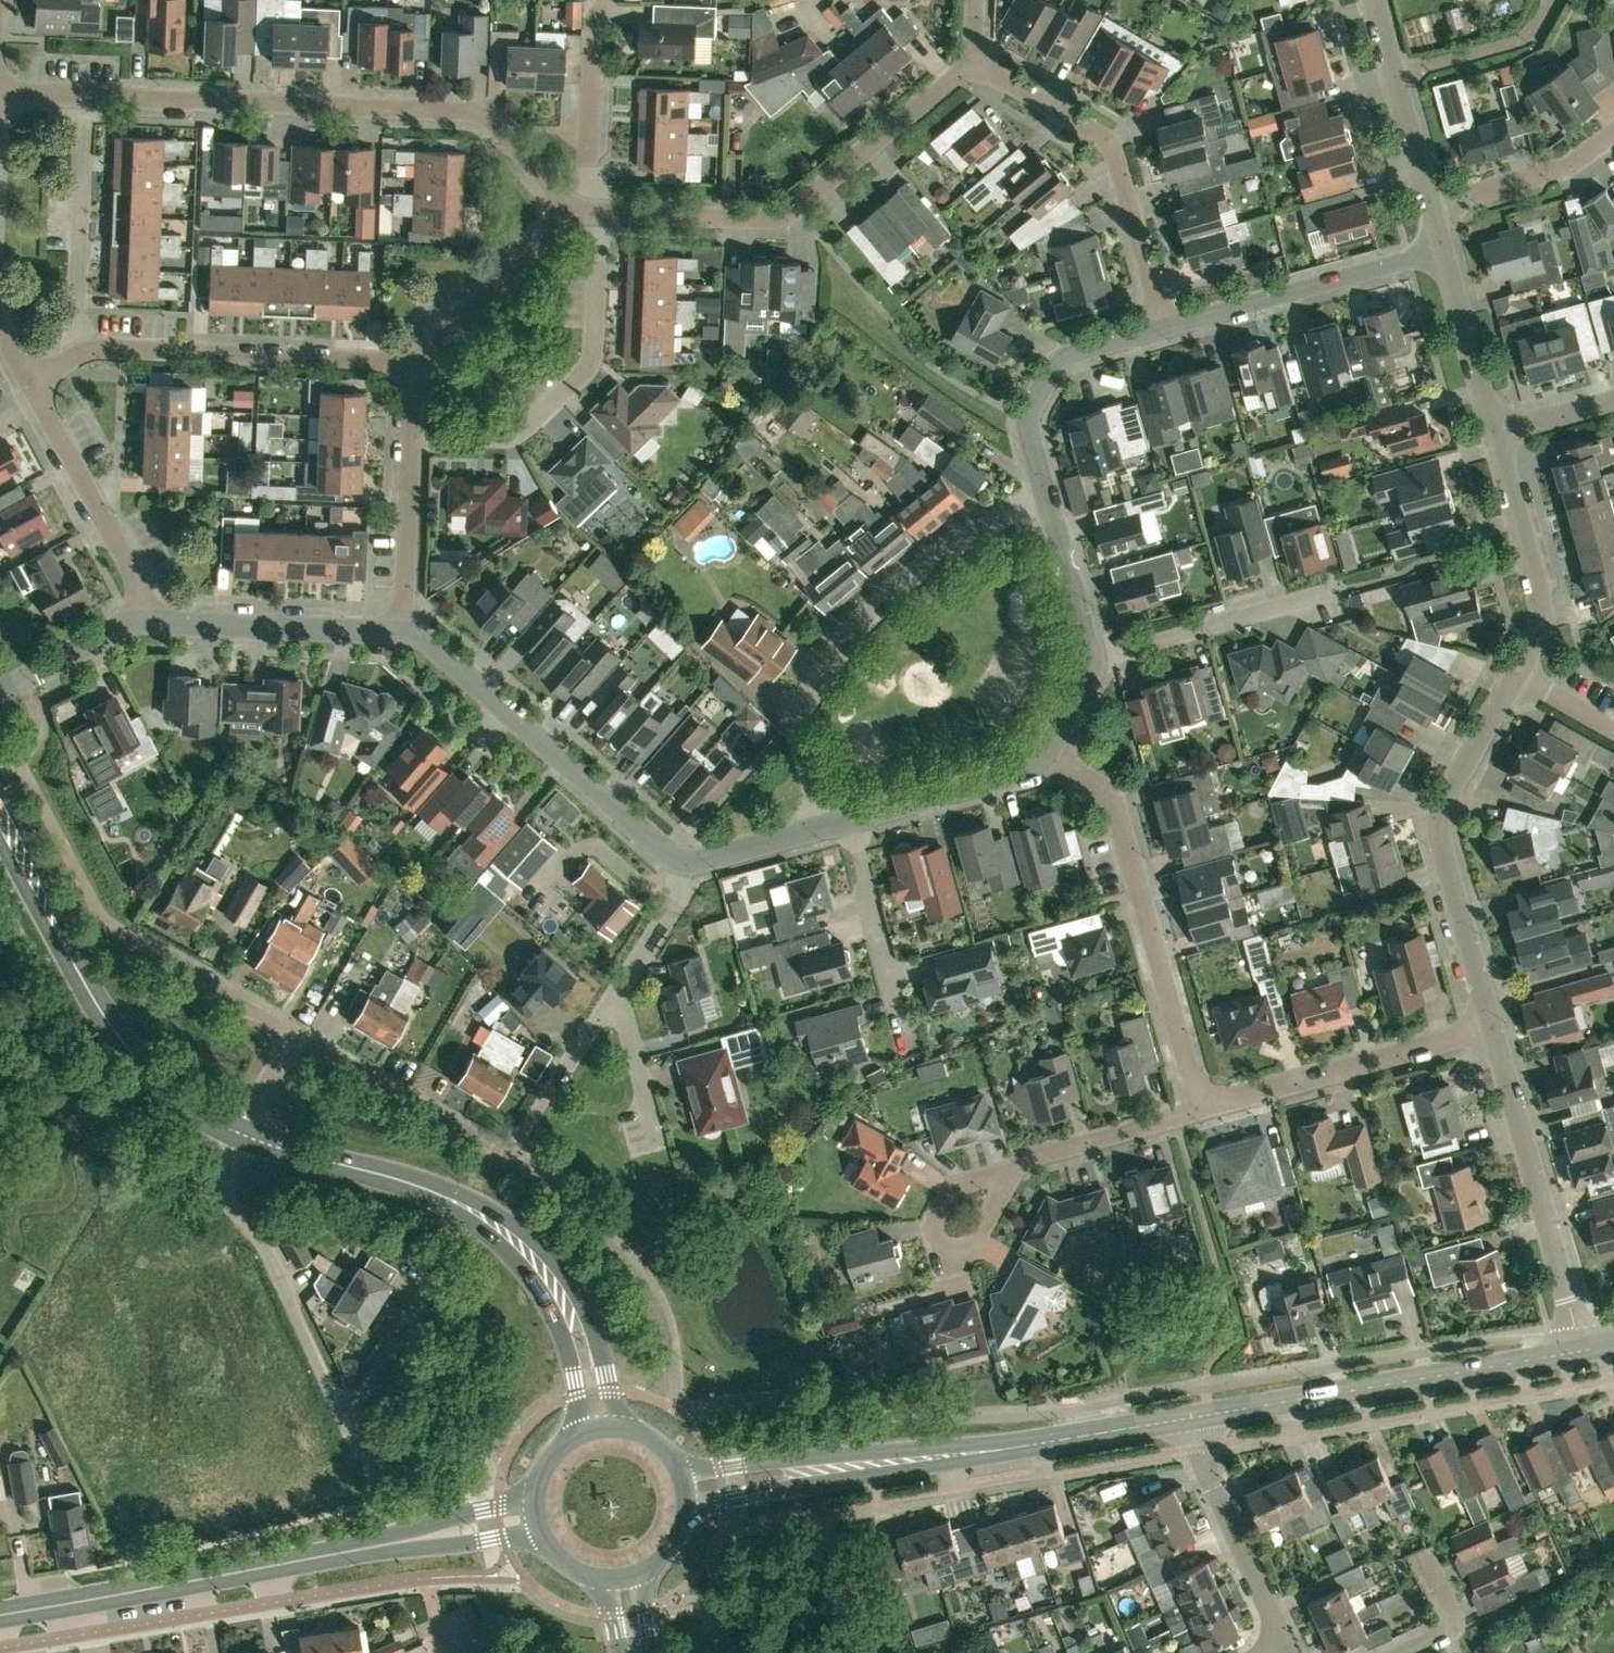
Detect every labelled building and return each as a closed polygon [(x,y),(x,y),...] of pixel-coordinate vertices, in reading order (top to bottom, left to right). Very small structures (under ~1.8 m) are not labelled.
[(35,29),(96,31),(97,0),(36,0),(35,29)] [(180,49),(182,0),(135,0),(135,12),(148,12),(146,47),(180,49)] [(252,0),(222,0),(221,19),(206,18),(205,59),(234,60),(234,50),(250,50),(252,0)] [(255,32),(272,33),(271,61),(297,63),(298,37),(299,5),(285,5),(285,0),(256,0),(255,32)] [(567,0),(566,12),(582,13),(582,1),(567,0)] [(1003,21),(1037,41),(1058,6),(1048,0),(1015,0),(1003,21)] [(1058,6),(1037,41),(1072,61),(1100,13),(1078,0),(1075,0),(1069,12),(1058,6)] [(645,20),(644,37),(643,53),(694,55),(695,35),(715,36),(717,5),(673,3),(672,18),(668,21),(645,20)] [(299,5),(298,37),(297,63),(323,64),(324,33),(338,33),(339,8),(314,7),(313,14),(300,14),(300,5),(299,5)] [(386,6),(347,5),(346,31),(359,31),(358,61),(360,61),(360,68),(373,69),(373,61),(383,62),(383,66),(384,66),(386,6)] [(402,6),(387,6),(386,6),(384,66),(410,67),(410,57),(428,58),(429,39),(424,38),(425,12),(401,11),(402,6)] [(920,31),(903,10),(874,35),(849,6),(839,15),(864,44),(889,71),(910,53),(903,45),(920,31)] [(114,14),(113,38),(131,39),(132,14),(114,14)] [(443,30),(442,37),(441,69),(469,70),(469,61),(483,61),(485,15),(460,14),(459,30),(443,30)] [(1100,49),(1088,70),(1113,85),(1135,47),(1110,33),(1117,22),(1104,14),(1088,42),(1100,49)] [(1325,54),(1320,37),(1317,27),(1292,34),(1289,21),(1261,29),(1272,69),(1325,54)] [(1598,103),(1592,95),(1613,79),(1606,27),(1577,31),(1581,56),(1530,93),(1541,109),(1551,101),(1568,125),(1598,103)] [(490,29),(489,37),(489,58),(506,59),(505,84),(533,86),(535,45),(517,44),(517,30),(490,29)] [(535,45),(533,86),(561,87),(562,61),(580,62),(581,32),(535,30),(535,45)] [(752,81),(823,52),(808,34),(753,57),(752,81)] [(889,71),(864,44),(841,62),(866,90),(876,82),(880,86),(892,76),(888,72),(889,71)] [(1162,86),(1184,61),(1165,50),(1159,61),(1135,47),(1113,85),(1138,100),(1150,79),(1162,86)] [(830,94),(826,97),(843,117),(858,104),(854,100),(866,90),(841,62),(829,48),(823,52),(752,81),(748,82),(770,109),(794,89),(793,88),(801,81),(808,89),(819,81),(830,94)] [(1325,54),(1272,69),(1283,109),(1311,101),(1307,88),(1332,81),(1325,54)] [(1504,85),(1514,82),(1511,69),(1509,65),(1499,68),(1504,85)] [(1466,127),(1453,79),(1434,85),(1447,134),(1460,131),(1468,161),(1513,148),(1505,117),(1466,127)] [(1523,113),(1514,82),(1501,86),(1509,117),(1523,113)] [(642,87),(641,114),(688,115),(689,100),(710,101),(710,90),(689,89),(642,87)] [(1190,118),(1159,126),(1166,150),(1162,152),(1218,136),(1215,124),(1224,121),(1215,92),(1185,101),(1190,118)] [(1283,113),(1289,132),(1281,140),(1286,158),(1349,140),(1341,113),(1328,116),(1324,102),(1283,113)] [(977,123),(966,111),(931,140),(942,154),(956,143),(972,162),(975,159),(984,170),(1009,149),(1000,138),(1001,137),(984,117),(977,123)] [(1272,111),(1247,117),(1251,134),(1277,128),(1272,111)] [(641,114),(640,140),(708,143),(708,132),(687,131),(688,115),(641,114)] [(115,136),(114,163),(161,165),(162,149),(183,150),(183,139),(162,139),(162,138),(115,136)] [(1218,137),(1218,136),(1162,152),(1169,177),(1198,169),(1202,186),(1222,181),(1230,178),(1223,152),(1218,153),(1214,138),(1218,137)] [(331,186),(332,140),(315,140),(315,146),(293,145),(291,199),(315,200),(316,185),(331,186)] [(369,202),(371,148),(350,148),(350,141),(332,140),(331,186),(345,187),(345,201),(369,202)] [(708,143),(640,140),(639,167),(686,169),(687,153),(707,153),(708,143)] [(1349,140),(1286,158),(1308,152),(1313,168),(1300,172),(1307,197),(1348,185),(1344,171),(1356,167),(1349,140)] [(201,170),(200,194),(243,195),(244,178),(245,143),(216,142),(214,170),(201,170)] [(244,178),(261,179),(260,196),(286,197),(287,173),(274,173),(275,144),(245,143),(244,178)] [(394,161),(395,150),(395,148),(381,147),(381,161),(394,161)] [(461,179),(463,152),(415,150),(415,151),(395,150),(394,161),(415,161),(414,177),(461,179)] [(1036,151),(1012,171),(1003,160),(963,193),(977,209),(1007,184),(1020,199),(1056,168),(1052,170),(1050,168),(1052,166),(1044,157),(1042,159),(1036,151)] [(161,165),(114,163),(113,189),(181,192),(181,182),(161,181),(161,165)] [(1036,212),(1009,234),(1021,247),(1062,223),(1050,209),(1073,189),(1067,181),(1069,179),(1061,170),(1059,171),(1056,168),(1020,199),(1020,200),(1023,197),(1036,212)] [(393,192),(393,203),(460,206),(461,179),(414,177),(414,193),(393,192)] [(1186,236),(1225,225),(1221,211),(1229,208),(1222,181),(1202,186),(1181,192),(1186,207),(1178,209),(1186,236)] [(113,189),(112,216),(159,218),(160,202),(180,203),(181,192),(113,189)] [(1605,189),(1585,202),(1590,211),(1570,216),(1585,272),(1600,268),(1593,241),(1605,234),(1606,235),(1613,230),(1613,202),(1605,189)] [(898,191),(879,207),(908,242),(922,230),(935,247),(952,233),(921,197),(910,206),(898,191)] [(1301,203),(1308,230),(1330,224),(1335,242),(1374,231),(1373,228),(1375,227),(1377,223),(1375,218),(1371,215),(1370,215),(1366,201),(1337,209),(1333,194),(1301,203)] [(1568,215),(1585,212),(1583,198),(1566,201),(1568,215)] [(413,214),(412,230),(459,232),(460,206),(393,203),(392,213),(413,214)] [(372,236),(373,205),(354,204),(353,236),(372,236)] [(879,207),(860,223),(872,237),(861,247),(892,283),(908,270),(894,253),(908,242),(879,207)] [(215,216),(199,215),(198,228),(215,229),(215,216)] [(112,216),(111,242),(179,245),(179,234),(159,233),(159,218),(112,216)] [(1233,222),(1225,225),(1186,236),(1193,263),(1200,261),(1205,276),(1245,264),(1233,222)] [(1067,241),(1062,223),(1021,247),(1036,239),(1042,260),(1055,256),(1060,273),(1102,261),(1095,234),(1067,241)] [(1568,225),(1560,228),(1563,239),(1572,236),(1568,225)] [(1504,238),(1486,243),(1495,276),(1513,271),(1515,277),(1533,272),(1537,286),(1563,279),(1559,263),(1553,265),(1548,247),(1539,250),(1537,241),(1527,244),(1522,227),(1502,232),(1504,238)] [(111,242),(110,269),(157,270),(158,254),(178,255),(179,245),(111,242)] [(222,244),(211,243),(210,264),(208,311),(234,312),(236,265),(221,264),(222,244)] [(252,265),(236,265),(234,312),(261,313),(264,246),(253,245),(252,265)] [(273,246),(264,246),(261,313),(287,315),(289,267),(272,266),(273,246)] [(305,268),(289,267),(287,315),(314,316),(316,248),(305,247),(305,268)] [(316,248),(314,316),(340,317),(342,269),(325,269),(326,248),(316,248)] [(342,269),(340,317),(366,318),(368,271),(369,250),(358,250),(357,270),(342,269)] [(677,256),(677,255),(630,253),(629,280),(676,282),(677,267),(698,268),(698,257),(677,256)] [(728,265),(725,315),(769,317),(772,261),(768,260),(767,255),(756,254),(754,260),(743,259),(743,266),(728,265)] [(772,261),(769,317),(812,319),(814,292),(815,269),(800,269),(800,262),(789,261),(788,256),(777,255),(775,261),(772,261)] [(1102,261),(1060,273),(1067,299),(1054,303),(1058,318),(1086,310),(1082,296),(1110,288),(1102,261)] [(110,269),(109,295),(156,297),(156,296),(176,297),(177,297),(177,287),(156,286),(157,270),(110,269)] [(1018,285),(1015,277),(1009,274),(1001,276),(1004,289),(1018,285)] [(676,282),(629,280),(628,307),(696,310),(696,299),(676,298),(676,282)] [(969,313),(967,312),(952,340),(995,364),(1010,336),(994,328),(999,319),(1001,320),(1010,305),(982,290),(969,313)] [(1588,300),(1597,331),(1613,326),(1613,327),(1613,293),(1588,300)] [(1496,311),(1510,308),(1506,294),(1493,297),(1496,311)] [(1561,327),(1548,331),(1559,370),(1586,363),(1579,339),(1594,335),(1584,301),(1556,309),(1561,327)] [(1395,305),(1383,308),(1383,307),(1381,305),(1380,304),(1378,304),(1376,304),(1374,304),(1373,305),(1371,306),(1370,308),(1370,310),(1370,312),(1367,313),(1371,329),(1357,333),(1368,372),(1395,365),(1393,356),(1408,352),(1409,350),(1410,349),(1411,349),(1412,347),(1412,346),(1412,344),(1412,343),(1409,331),(1403,333),(1395,305)] [(628,307),(627,333),(674,335),(675,319),(695,320),(696,310),(628,307)] [(1548,331),(1534,335),(1529,317),(1501,324),(1510,358),(1525,354),(1531,378),(1559,370),(1548,331)] [(1343,341),(1337,321),(1308,330),(1310,338),(1297,341),(1311,392),(1339,384),(1335,367),(1349,363),(1348,361),(1360,358),(1354,338),(1343,341)] [(674,335),(627,333),(625,360),(673,362),(673,361),(693,362),(694,352),(673,351),(674,335)] [(1261,343),(1260,339),(1256,338),(1250,339),(1248,343),(1249,346),(1235,350),(1247,390),(1262,385),(1268,407),(1295,400),(1279,343),(1264,347),(1263,342),(1261,343)] [(1206,367),(1179,375),(1190,415),(1191,415),(1193,425),(1194,428),(1236,417),(1222,365),(1207,369),(1206,367)] [(146,383),(145,407),(202,409),(204,409),(205,387),(200,387),(200,372),(172,371),(171,384),(146,383)] [(1179,375),(1152,382),(1153,386),(1138,390),(1153,442),(1179,435),(1175,420),(1191,415),(1190,415),(1179,375)] [(308,377),(307,400),(319,403),(319,414),(363,416),(364,392),(321,390),(322,377),(308,377)] [(793,395),(772,381),(758,402),(773,412),(777,415),(776,415),(802,435),(809,440),(814,433),(807,428),(819,414),(813,409),(793,395)] [(667,385),(641,384),(629,395),(623,389),(614,388),(592,409),(606,424),(594,435),(616,459),(628,447),(632,451),(658,425),(655,422),(679,398),(667,385)] [(232,404),(251,404),(251,391),(233,390),(232,404)] [(964,420),(929,395),(918,410),(953,435),(964,420)] [(1115,467),(1116,462),(1121,461),(1121,458),(1150,450),(1137,401),(1123,405),(1121,400),(1107,404),(1109,409),(1104,411),(1103,409),(1069,419),(1076,444),(1073,448),(1077,460),(1081,461),(1084,471),(1101,466),(1105,470),(1115,467)] [(1394,404),(1368,411),(1338,420),(1342,436),(1373,428),(1376,439),(1389,435),(1393,451),(1417,445),(1418,449),(1440,443),(1436,429),(1430,431),(1425,413),(1398,420),(1394,404)] [(202,409),(145,407),(144,431),(187,433),(188,432),(201,432),(202,409)] [(363,416),(319,414),(318,438),(362,440),(363,416)] [(238,435),(250,435),(251,420),(238,420),(238,435)] [(256,421),(255,435),(268,436),(268,421),(256,421)] [(897,439),(912,449),(923,433),(907,423),(897,439)] [(869,430),(860,443),(878,456),(907,476),(942,518),(964,500),(942,474),(935,481),(927,472),(922,476),(904,454),(869,430)] [(144,431),(143,454),(186,456),(187,445),(187,433),(144,431)] [(986,474),(956,452),(954,455),(925,434),(914,449),(945,472),(945,471),(973,492),(986,474)] [(250,435),(238,435),(237,449),(250,450),(250,435)] [(268,436),(255,435),(255,450),(267,451),(268,436)] [(612,460),(587,435),(549,471),(568,490),(554,503),(575,525),(599,502),(608,493),(617,485),(608,476),(602,470),(612,460)] [(1604,474),(1604,473),(1601,474),(1598,463),(1613,458),(1613,452),(1609,435),(1552,450),(1556,463),(1554,464),(1560,486),(1604,474)] [(18,466),(16,464),(22,461),(14,445),(8,448),(2,438),(0,439),(0,476),(18,466)] [(317,452),(307,452),(297,451),(296,461),(317,462),(360,464),(362,440),(318,438),(317,452)] [(1197,445),(1169,453),(1175,472),(1202,465),(1197,445)] [(185,479),(186,456),(143,454),(142,478),(167,479),(166,492),(200,494),(201,480),(185,479)] [(886,480),(906,504),(899,510),(920,536),(942,518),(907,476),(878,456),(870,468),(886,480)] [(1407,510),(1449,498),(1438,458),(1374,476),(1381,498),(1402,492),(1407,510)] [(1321,467),(1323,479),(1352,474),(1350,461),(1321,467)] [(294,483),(294,485),(295,486),(294,498),(317,499),(317,486),(359,488),(360,464),(317,462),(316,474),(303,476),(303,484),(294,483)] [(225,468),(224,492),(247,492),(247,468),(225,468)] [(1141,491),(1159,486),(1155,471),(1137,476),(1141,491)] [(1077,472),(1063,477),(1074,513),(1089,508),(1077,472)] [(1604,474),(1560,486),(1561,487),(1563,486),(1569,507),(1610,495),(1604,474)] [(506,479),(451,477),(450,512),(479,513),(478,530),(523,532),(525,530),(526,502),(505,501),(506,479)] [(839,477),(827,488),(841,502),(846,497),(852,492),(839,477)] [(1173,481),(1177,495),(1189,491),(1185,478),(1173,481)] [(829,512),(834,508),(851,528),(840,537),(851,549),(852,548),(874,574),(895,556),(846,497),(841,502),(827,488),(820,480),(810,489),(829,512)] [(251,484),(250,493),(250,496),(265,496),(266,484),(251,484)] [(280,485),(266,484),(265,496),(280,497),(280,485)] [(294,485),(280,485),(280,497),(294,498),(295,486),(294,485)] [(1110,504),(1113,515),(1110,519),(1097,523),(1105,552),(1147,541),(1139,512),(1167,504),(1163,489),(1110,504)] [(768,522),(780,535),(786,541),(790,543),(796,538),(804,548),(813,541),(805,532),(801,527),(805,522),(774,492),(755,511),(768,522)] [(846,497),(895,556),(917,538),(895,512),(886,520),(878,510),(875,512),(865,501),(852,492),(846,497)] [(1,568),(14,562),(9,554),(51,531),(39,510),(41,509),(32,493),(3,509),(0,503),(0,566),(1,568)] [(1569,507),(1575,528),(1613,517),(1613,510),(1610,495),(1569,507)] [(673,523),(690,539),(715,511),(698,496),(673,523)] [(1449,498),(1407,510),(1412,527),(1390,533),(1397,555),(1460,538),(1449,498)] [(1259,566),(1256,557),(1270,553),(1255,499),(1228,507),(1234,530),(1218,535),(1229,574),(1259,566)] [(342,505),(330,505),(329,520),(341,520),(342,505)] [(1306,511),(1299,508),(1265,517),(1275,554),(1289,550),(1295,569),(1335,558),(1324,520),(1309,525),(1306,511)] [(256,574),(258,530),(258,518),(221,516),(220,542),(233,543),(232,573),(256,574)] [(1575,528),(1581,549),(1613,540),(1613,517),(1575,528)] [(328,534),(326,577),(351,578),(351,557),(365,558),(366,529),(352,529),(352,535),(328,534)] [(279,575),(281,531),(258,530),(256,574),(279,575)] [(305,533),(281,531),(279,575),(303,576),(305,533)] [(305,533),(303,576),(326,577),(328,534),(305,533)] [(849,594),(810,547),(796,559),(794,556),(804,548),(796,538),(790,543),(786,541),(780,535),(771,543),(787,563),(788,562),(807,585),(806,586),(827,612),(849,594)] [(840,537),(826,549),(819,540),(810,547),(849,594),(870,577),(849,551),(851,549),(840,537)] [(1581,549),(1586,570),(1584,571),(1613,563),(1613,540),(1581,549)] [(88,596),(73,569),(62,575),(48,549),(24,561),(39,588),(35,590),(49,616),(88,596)] [(1138,575),(1114,582),(1122,611),(1161,600),(1156,583),(1180,576),(1173,549),(1134,560),(1138,575)] [(1357,566),(1355,555),(1343,558),(1346,569),(1357,566)] [(431,579),(459,577),(458,558),(429,560),(431,579)] [(1586,576),(1582,577),(1580,581),(1582,587),(1586,589),(1589,588),(1591,594),(1595,593),(1602,617),(1613,610),(1613,563),(1584,571),(1586,576)] [(629,574),(618,565),(604,581),(616,590),(629,574)] [(1462,568),(1441,574),(1403,585),(1412,615),(1423,612),(1425,620),(1437,617),(1440,629),(1482,618),(1474,588),(1468,590),(1462,568)] [(513,588),(500,577),(471,610),(496,632),(508,618),(522,630),(554,593),(528,571),(513,588)] [(544,674),(545,675),(592,621),(567,598),(554,599),(520,638),(531,648),(526,653),(546,672),(544,674)] [(722,620),(704,644),(748,677),(758,663),(773,675),(795,647),(770,628),(773,625),(759,614),(742,635),(722,620)] [(585,653),(574,643),(593,622),(592,621),(545,675),(566,694),(573,686),(584,696),(619,656),(598,638),(585,653)] [(1272,648),(1263,643),(1231,653),(1239,682),(1258,678),(1285,690),(1293,675),(1299,679),(1305,667),(1328,680),(1350,648),(1308,625),(1295,648),(1278,639),(1272,648)] [(0,627),(0,645),(3,647),(13,636),(1,626),(0,627)] [(1431,663),(1442,644),(1407,635),(1396,656),(1409,664),(1402,676),(1441,698),(1453,675),(1431,663)] [(677,638),(664,652),(671,658),(684,645),(677,638)] [(618,663),(580,706),(599,723),(598,725),(598,730),(602,733),(607,733),(608,731),(611,733),(640,701),(627,689),(636,679),(618,663)] [(1183,675),(1170,679),(1181,719),(1205,713),(1207,721),(1226,716),(1214,675),(1200,678),(1197,677),(1193,665),(1181,669),(1183,675)] [(214,685),(198,685),(199,676),(170,675),(169,698),(165,698),(164,716),(184,716),(183,732),(212,733),(214,685)] [(1157,682),(1155,676),(1143,679),(1147,691),(1144,694),(1126,699),(1138,741),(1161,735),(1158,726),(1181,719),(1170,679),(1157,682)] [(1441,698),(1402,676),(1401,677),(1405,679),(1399,691),(1382,681),(1369,703),(1372,704),(1391,715),(1397,704),(1428,721),(1441,698)] [(264,685),(222,683),(221,718),(262,720),(262,725),(268,725),(274,731),(284,732),(290,726),(297,726),(299,684),(295,680),(264,679),(264,685)] [(339,695),(325,691),(310,743),(336,750),(342,727),(346,728),(347,724),(352,725),(367,735),(355,752),(373,764),(397,728),(384,719),(393,706),(393,701),(391,697),(386,693),(381,693),(377,695),(373,693),(372,695),(370,693),(365,691),(363,690),(363,688),(343,682),(339,695)] [(91,720),(68,732),(96,784),(157,751),(138,715),(126,721),(112,696),(86,710),(91,720)] [(653,712),(640,701),(611,733),(614,736),(612,738),(613,742),(616,746),(621,746),(623,744),(642,761),(681,717),(663,701),(653,712)] [(747,704),(734,718),(749,731),(761,717),(747,704)] [(1395,717),(1391,715),(1372,704),(1365,717),(1369,719),(1366,724),(1370,727),(1368,732),(1372,734),(1366,746),(1402,766),(1414,745),(1388,730),(1395,717)] [(674,789),(702,759),(706,753),(696,744),(709,729),(691,712),(645,764),(664,780),(661,783),(670,792),(673,788),(674,789)] [(1530,752),(1560,771),(1564,773),(1573,756),(1586,764),(1590,756),(1609,766),(1611,763),(1613,764),(1613,751),(1598,742),(1573,727),(1565,741),(1542,728),(1530,752)] [(398,749),(399,754),(387,768),(401,781),(393,791),(412,808),(444,772),(433,763),(445,749),(422,728),(410,741),(406,740),(398,749)] [(1390,788),(1402,766),(1366,746),(1361,743),(1343,776),(1320,782),(1301,782),(1301,795),(1324,796),(1354,798),(1355,782),(1353,781),(1353,780),(1357,782),(1371,784),(1374,778),(1390,788)] [(238,747),(232,746),(227,750),(227,757),(231,761),(237,762),(242,758),(243,751),(238,747)] [(1560,771),(1530,752),(1524,749),(1509,774),(1534,788),(1526,801),(1535,806),(1554,812),(1564,793),(1551,787),(1560,771)] [(717,763),(706,753),(702,759),(674,789),(676,791),(673,794),(682,802),(685,799),(704,815),(744,770),(725,754),(717,763)] [(1218,796),(1210,767),(1181,775),(1185,790),(1157,797),(1165,824),(1204,813),(1201,801),(1218,796)] [(467,775),(463,780),(451,770),(416,810),(438,829),(451,815),(462,825),(465,821),(464,821),(489,793),(488,793),(467,775)] [(96,819),(122,807),(110,781),(84,793),(96,819)] [(564,822),(578,809),(557,788),(544,801),(564,822)] [(508,814),(513,809),(491,790),(488,793),(489,793),(464,821),(465,821),(475,831),(462,845),(484,864),(519,824),(508,814)] [(1367,816),(1364,798),(1354,798),(1324,796),(1336,838),(1329,840),(1336,865),(1355,860),(1397,848),(1390,823),(1376,827),(1375,820),(1367,816)] [(1279,837),(1303,836),(1302,799),(1278,799),(1279,837)] [(1026,817),(1028,826),(1014,830),(1019,849),(1018,849),(1029,886),(1058,878),(1050,850),(1074,843),(1070,832),(1064,834),(1057,809),(1044,812),(1042,809),(1039,807),(1035,807),(1032,809),(1030,812),(1030,816),(1026,817)] [(1577,811),(1564,807),(1562,819),(1574,822),(1577,811)] [(1529,832),(1516,836),(1493,842),(1502,874),(1520,869),(1522,874),(1539,869),(1538,862),(1548,859),(1553,852),(1551,847),(1555,846),(1558,843),(1554,827),(1562,824),(1561,818),(1530,810),(1527,824),(1529,832)] [(1204,813),(1165,824),(1173,852),(1200,844),(1204,859),(1233,850),(1225,821),(1208,826),(1204,813)] [(519,886),(554,846),(527,822),(478,878),(486,884),(499,868),(519,886)] [(993,839),(989,825),(958,834),(970,876),(988,871),(993,888),(1018,881),(1006,836),(993,839)] [(347,834),(330,851),(358,881),(375,864),(347,834)] [(960,908),(943,847),(929,851),(926,847),(912,848),(910,844),(906,842),(901,842),(898,844),(895,848),(895,852),(901,874),(893,877),(898,895),(902,897),(923,891),(930,917),(960,908)] [(1379,880),(1404,873),(1397,848),(1355,860),(1362,884),(1350,887),(1355,907),(1384,899),(1379,880)] [(1601,867),(1613,863),(1613,850),(1602,853),(1597,855),(1601,867)] [(289,863),(301,875),(310,865),(297,853),(289,863)] [(1232,855),(1178,870),(1188,908),(1228,897),(1224,885),(1239,881),(1232,855)] [(193,863),(188,871),(180,885),(177,884),(161,912),(176,921),(173,926),(187,935),(190,929),(191,930),(207,902),(216,907),(224,894),(213,888),(218,878),(193,863)] [(636,906),(609,882),(608,882),(590,866),(575,882),(593,899),(583,911),(610,935),(636,906)] [(788,881),(789,883),(771,888),(776,904),(775,905),(779,920),(774,922),(778,938),(813,929),(809,914),(834,907),(825,875),(820,872),(788,881)] [(248,874),(225,913),(243,924),(266,886),(248,874)] [(1519,936),(1560,925),(1556,911),(1577,906),(1569,879),(1517,894),(1521,907),(1512,909),(1519,936)] [(1228,897),(1188,908),(1199,946),(1253,931),(1246,906),(1231,910),(1228,897)] [(437,924),(452,937),(473,912),(458,900),(437,924)] [(392,925),(406,939),(429,917),(415,903),(392,925)] [(333,908),(317,937),(331,945),(348,916),(333,908)] [(273,976),(290,946),(295,937),(301,928),(305,920),(292,913),(290,917),(289,918),(281,913),(267,937),(269,938),(256,962),(254,965),(258,967),(257,969),(264,974),(265,972),(273,976)] [(705,923),(709,935),(730,928),(725,916),(705,923)] [(1078,918),(1030,931),(1036,953),(1053,948),(1056,956),(1058,959),(1061,961),(1066,961),(1070,960),(1073,973),(1113,962),(1106,934),(1103,927),(1091,930),(1083,933),(1078,918)] [(1563,938),(1560,925),(1519,936),(1523,948),(1519,950),(1517,954),(1519,958),(1522,961),(1526,961),(1527,963),(1536,961),(1539,972),(1591,957),(1584,932),(1563,938)] [(1254,977),(1258,980),(1262,995),(1216,1007),(1227,1046),(1278,1032),(1270,1005),(1283,1002),(1263,932),(1244,938),(1254,977)] [(845,947),(843,942),(813,950),(809,934),(780,942),(787,969),(804,964),(810,986),(852,974),(849,961),(851,957),(849,949),(845,947)] [(1389,1010),(1423,1001),(1419,986),(1435,981),(1431,969),(1430,966),(1423,941),(1421,934),(1392,942),(1396,954),(1387,957),(1384,963),(1385,967),(1377,969),(1389,1010)] [(304,942),(295,937),(290,946),(273,976),(281,981),(279,983),(287,987),(288,985),(292,987),(309,957),(299,951),(304,942)] [(998,974),(989,943),(938,957),(942,974),(926,978),(927,982),(923,986),(926,995),(931,996),(935,1010),(979,997),(975,981),(998,974)] [(1597,949),(1601,961),(1613,957),(1613,945),(1597,949)] [(573,978),(540,949),(519,974),(522,976),(505,995),(527,1014),(543,995),(551,1003),(573,978)] [(677,984),(662,988),(668,1011),(667,1014),(669,1023),(672,1025),(673,1030),(705,1021),(698,994),(710,991),(700,955),(671,963),(677,984)] [(1353,962),(1328,969),(1331,982),(1293,993),(1304,1031),(1317,1028),(1317,1030),(1353,1020),(1349,1006),(1364,1002),(1353,962)] [(350,1004),(360,1009),(352,1022),(356,1024),(355,1026),(362,1031),(364,1029),(371,1033),(403,978),(386,968),(378,984),(380,985),(378,989),(373,986),(370,992),(360,987),(350,1004)] [(1571,999),(1584,995),(1585,998),(1613,990),(1613,982),(1611,971),(1579,980),(1567,984),(1571,999)] [(386,1042),(390,1044),(408,1014),(405,1012),(421,985),(404,976),(403,978),(371,1033),(379,1038),(378,1040),(385,1044),(386,1042)] [(1571,999),(1567,984),(1542,991),(1544,997),(1526,1002),(1537,1040),(1556,1035),(1557,1041),(1577,1035),(1575,1028),(1579,1027),(1571,999)] [(860,1003),(797,1021),(803,1041),(813,1038),(819,1060),(833,1056),(837,1067),(869,1058),(858,1020),(865,1018),(860,1003)] [(1115,1090),(1133,1085),(1134,1087),(1135,1088),(1137,1089),(1138,1090),(1140,1090),(1142,1090),(1144,1089),(1145,1087),(1146,1086),(1147,1084),(1146,1082),(1139,1055),(1156,1050),(1146,1013),(1121,1020),(1125,1036),(1124,1037),(1123,1037),(1122,1038),(1121,1039),(1120,1041),(1120,1042),(1120,1044),(1103,1048),(1115,1090)] [(723,1033),(732,1065),(767,1056),(758,1024),(723,1033)] [(507,1036),(492,1027),(476,1054),(473,1052),(456,1083),(459,1085),(458,1087),(473,1096),(507,1036)] [(523,1045),(507,1036),(473,1096),(488,1104),(490,1102),(493,1104),(511,1074),(508,1072),(523,1045)] [(532,1042),(518,1069),(535,1078),(550,1051),(532,1042)] [(1607,1072),(1599,1046),(1599,1043),(1557,1055),(1562,1072),(1547,1076),(1555,1105),(1598,1093),(1594,1076),(1607,1072)] [(720,1130),(722,1125),(746,1119),(726,1048),(680,1061),(700,1132),(703,1131),(707,1134),(712,1136),(717,1134),(720,1130)] [(1068,1112),(1065,1101),(1079,1097),(1066,1052),(1042,1059),(1046,1073),(1029,1078),(1030,1080),(1014,1093),(1016,1101),(1030,1111),(1038,1109),(1041,1120),(1068,1112)] [(920,1080),(946,1074),(942,1057),(916,1063),(920,1080)] [(1427,1138),(1421,1140),(1425,1155),(1453,1147),(1449,1132),(1462,1129),(1450,1083),(1414,1093),(1427,1138)] [(987,1110),(983,1094),(929,1109),(940,1148),(999,1131),(993,1108),(987,1110)] [(1599,1107),(1603,1119),(1567,1130),(1574,1157),(1608,1148),(1613,1146),(1613,1103),(1599,1107)] [(1364,1124),(1342,1130),(1342,1132),(1335,1134),(1330,1117),(1301,1125),(1305,1139),(1301,1140),(1308,1166),(1341,1157),(1340,1154),(1349,1151),(1358,1183),(1379,1177),(1364,1124)] [(908,1151),(885,1138),(886,1136),(857,1120),(847,1137),(870,1150),(869,1151),(871,1155),(855,1184),(894,1205),(910,1177),(898,1170),(908,1151)] [(1262,1194),(1280,1189),(1265,1135),(1211,1150),(1226,1204),(1244,1199),(1247,1210),(1265,1205),(1262,1194)] [(1613,1189),(1613,1146),(1608,1148),(1574,1157),(1570,1158),(1578,1186),(1585,1184),(1589,1196),(1613,1189)] [(1479,1188),(1475,1190),(1468,1165),(1455,1168),(1451,1154),(1418,1164),(1424,1186),(1437,1183),(1449,1227),(1487,1216),(1479,1188)] [(1184,1212),(1171,1163),(1155,1167),(1154,1166),(1123,1175),(1135,1220),(1138,1220),(1140,1228),(1146,1231),(1154,1229),(1157,1223),(1155,1215),(1166,1212),(1167,1217),(1184,1212)] [(1112,1214),(1105,1189),(1059,1202),(1048,1196),(1025,1237),(1051,1252),(1066,1227),(1112,1214)] [(1593,1202),(1597,1218),(1592,1219),(1601,1253),(1613,1249),(1613,1196),(1593,1202)] [(1391,1222),(1376,1226),(1384,1253),(1399,1249),(1391,1222)] [(293,1227),(279,1235),(297,1265),(310,1258),(293,1227)] [(862,1246),(858,1232),(843,1236),(857,1288),(875,1283),(874,1279),(888,1275),(886,1271),(900,1267),(892,1238),(862,1246)] [(1281,1237),(1255,1242),(1259,1258),(1284,1253),(1281,1237)] [(1504,1278),(1496,1249),(1466,1257),(1461,1241),(1426,1251),(1434,1278),(1463,1270),(1473,1305),(1504,1296),(1500,1280),(1504,1278)] [(1364,1317),(1396,1308),(1398,1307),(1399,1306),(1399,1305),(1399,1304),(1397,1297),(1414,1293),(1411,1283),(1402,1254),(1367,1264),(1352,1268),(1351,1267),(1328,1274),(1334,1296),(1356,1290),(1364,1317)] [(1052,1309),(1060,1307),(1065,1303),(1066,1297),(1064,1289),(1059,1283),(1060,1281),(1019,1258),(999,1293),(994,1294),(997,1304),(993,1311),(1001,1340),(1031,1332),(1033,1328),(1048,1324),(1044,1310),(1044,1308),(1052,1309)] [(325,1273),(338,1281),(376,1304),(389,1283),(359,1264),(353,1274),(333,1261),(325,1273)] [(338,1281),(325,1273),(321,1271),(314,1282),(320,1295),(320,1296),(334,1305),(333,1307),(336,1309),(335,1317),(345,1323),(351,1319),(363,1326),(376,1304),(338,1281)] [(1265,1285),(1261,1288),(1260,1293),(1263,1306),(1268,1308),(1276,1306),(1284,1337),(1314,1329),(1308,1310),(1324,1306),(1316,1277),(1300,1281),(1301,1287),(1284,1292),(1282,1284),(1277,1281),(1265,1285)] [(987,1349),(973,1300),(953,1305),(952,1300),(905,1313),(911,1335),(895,1339),(901,1360),(944,1349),(947,1360),(987,1349)] [(826,1335),(859,1325),(854,1307),(821,1316),(826,1335)] [(38,1432),(55,1465),(71,1456),(54,1423),(38,1432)] [(1598,1437),(1593,1426),(1579,1432),(1575,1424),(1553,1434),(1557,1442),(1568,1470),(1590,1460),(1603,1489),(1613,1484),(1613,1472),(1598,1437)] [(1613,1472),(1613,1430),(1598,1437),(1613,1472)] [(1511,1508),(1526,1501),(1497,1437),(1461,1454),(1476,1489),(1497,1479),(1511,1508)] [(1568,1470),(1557,1442),(1543,1449),(1540,1440),(1516,1451),(1532,1486),(1553,1477),(1566,1506),(1581,1499),(1568,1470)] [(1476,1489),(1461,1454),(1459,1450),(1445,1456),(1441,1447),(1418,1458),(1434,1493),(1454,1483),(1462,1501),(1478,1493),(1476,1489)] [(29,1458),(28,1459),(27,1453),(25,1450),(21,1448),(13,1450),(10,1453),(9,1456),(10,1461),(16,1500),(35,1496),(29,1458)] [(1378,1456),(1365,1462),(1363,1458),(1357,1460),(1356,1457),(1351,1459),(1354,1467),(1371,1502),(1384,1496),(1393,1516),(1415,1506),(1404,1481),(1392,1486),(1378,1456)] [(1371,1502),(1354,1467),(1340,1473),(1338,1468),(1332,1471),(1331,1468),(1327,1470),(1344,1508),(1332,1513),(1334,1519),(1343,1539),(1355,1533),(1346,1514),(1361,1507),(1370,1527),(1380,1522),(1371,1502)] [(1334,1519),(1332,1513),(1323,1494),(1311,1500),(1297,1469),(1282,1476),(1280,1471),(1275,1473),(1274,1471),(1269,1473),(1272,1481),(1289,1516),(1302,1509),(1312,1529),(1334,1519)] [(1250,1481),(1247,1483),(1245,1484),(1265,1526),(1278,1520),(1288,1540),(1298,1536),(1289,1516),(1272,1481),(1259,1487),(1256,1482),(1251,1484),(1250,1481)] [(1145,1518),(1125,1527),(1130,1537),(1150,1528),(1185,1513),(1179,1499),(1184,1497),(1181,1491),(1183,1490),(1181,1485),(1139,1504),(1145,1518)] [(59,1562),(90,1557),(81,1503),(79,1489),(48,1494),(50,1508),(59,1562)] [(1469,1510),(1481,1505),(1476,1494),(1464,1500),(1469,1510)] [(1064,1535),(1054,1503),(1039,1508),(1037,1501),(1032,1503),(1031,1500),(1026,1502),(1029,1510),(1040,1548),(1055,1543),(1061,1564),(1085,1557),(1077,1531),(1064,1535)] [(1040,1548),(1029,1510),(1014,1515),(1012,1509),(1007,1511),(1006,1508),(1000,1510),(1002,1518),(1014,1556),(1030,1551),(1036,1572),(1047,1569),(1040,1548)] [(1185,1513),(1150,1528),(1156,1541),(1136,1550),(1147,1574),(1172,1563),(1166,1551),(1196,1538),(1190,1523),(1195,1521),(1192,1516),(1195,1515),(1192,1509),(1185,1513)] [(1021,1577),(1014,1556),(1002,1518),(989,1523),(987,1517),(982,1518),(981,1515),(976,1517),(984,1542),(971,1546),(979,1574),(993,1569),(991,1563),(1005,1559),(1012,1579),(1021,1577)] [(920,1519),(923,1526),(935,1564),(949,1560),(956,1581),(979,1574),(971,1546),(958,1550),(948,1518),(934,1523),(933,1518),(927,1519),(926,1517),(920,1519)] [(1478,1568),(1505,1556),(1521,1549),(1514,1532),(1497,1540),(1488,1519),(1452,1535),(1463,1559),(1472,1555),(1478,1568)] [(908,1525),(902,1527),(901,1525),(895,1526),(910,1572),(924,1567),(931,1588),(941,1585),(935,1564),(923,1526),(909,1530),(908,1525)] [(1345,1546),(1325,1555),(1333,1571),(1352,1562),(1345,1546)] [(1505,1556),(1478,1568),(1470,1572),(1486,1609),(1543,1584),(1535,1567),(1528,1570),(1525,1563),(1511,1570),(1505,1556)] [(1184,1601),(1218,1585),(1212,1572),(1217,1569),(1214,1564),(1217,1563),(1215,1558),(1177,1575),(1172,1563),(1147,1574),(1152,1586),(1173,1577),(1179,1591),(1159,1600),(1163,1610),(1184,1601)] [(1357,1610),(1367,1605),(1360,1591),(1370,1586),(1360,1564),(1335,1576),(1340,1588),(1311,1601),(1317,1615),(1312,1617),(1315,1623),(1312,1625),(1314,1630),(1322,1626),(1357,1610)] [(1218,1585),(1184,1601),(1190,1614),(1169,1623),(1174,1633),(1194,1624),(1229,1609),(1222,1595),(1227,1593),(1225,1588),(1228,1587),(1226,1582),(1218,1585)] [(1367,1605),(1357,1610),(1322,1626),(1328,1640),(1324,1642),(1326,1647),(1323,1649),(1325,1652),(1328,1652),(1363,1637),(1368,1649),(1394,1638),(1388,1625),(1367,1634),(1361,1621),(1382,1612),(1377,1601),(1367,1605)] [(1229,1609),(1194,1624),(1201,1638),(1180,1647),(1183,1652),(1195,1652),(1240,1633),(1233,1619),(1238,1617),(1236,1611),(1239,1610),(1236,1605),(1229,1609)] [(1124,1627),(1135,1648),(1149,1641),(1139,1620),(1124,1627)] [(357,1625),(328,1629),(332,1652),(362,1652),(357,1625)] [(931,1640),(926,1625),(912,1629),(917,1644),(931,1640)] [(328,1629),(299,1634),(302,1652),(332,1652),(328,1629)] [(1124,1644),(1110,1651),(1101,1631),(1091,1636),(1099,1652),(1128,1652),(1124,1644)] [(405,1650),(399,1638),(365,1652),(366,1652),(398,1652),(405,1650)] [(1077,1642),(1067,1646),(1070,1652),(1083,1652),(1077,1642)]
